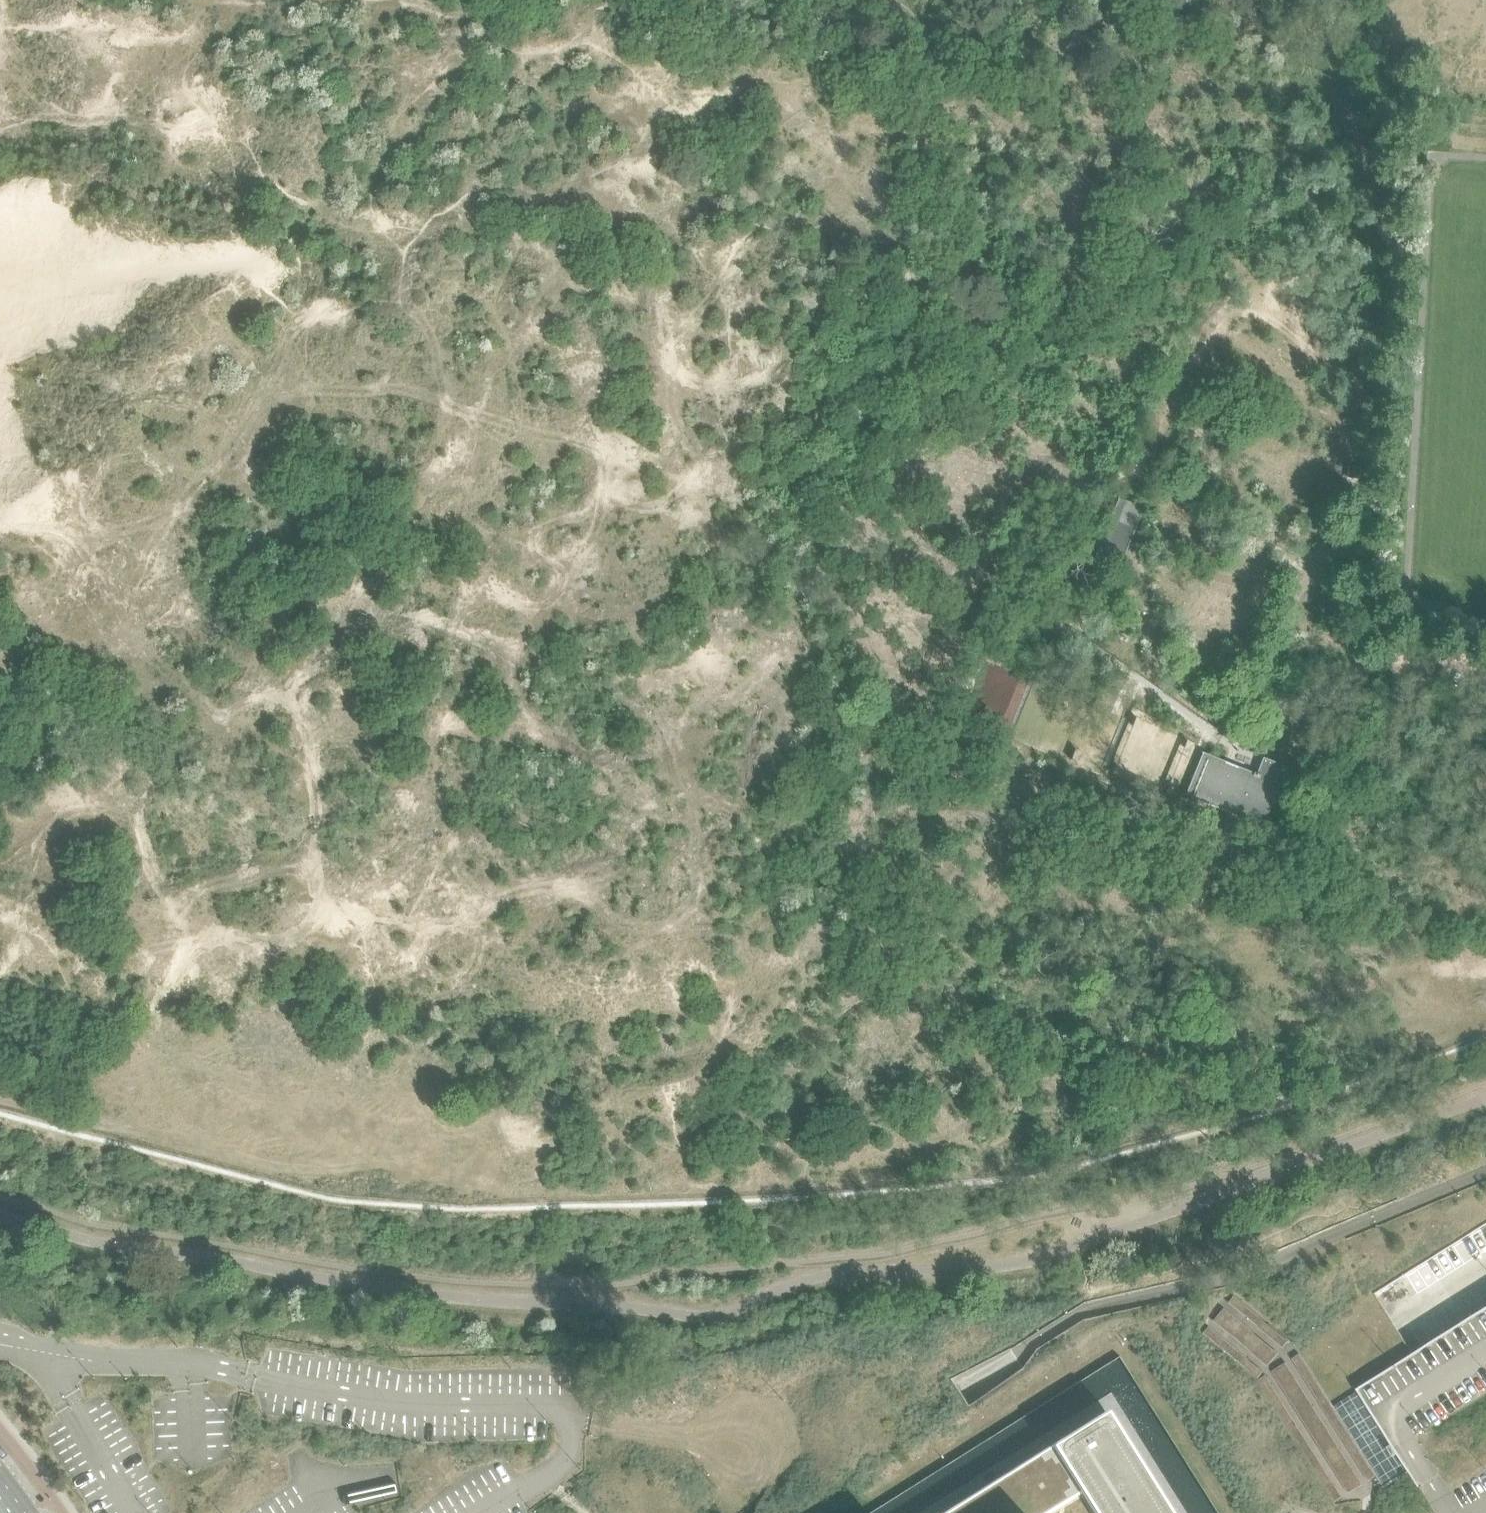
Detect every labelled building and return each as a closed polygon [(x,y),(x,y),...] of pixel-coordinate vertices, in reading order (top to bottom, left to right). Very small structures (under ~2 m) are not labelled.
[(1116,576),(1136,527),(1141,513),(1116,503),(1091,566),(1116,576)] [(1263,827),(1287,767),(1263,757),(1256,774),(1201,752),(1201,753),(1202,754),(1185,794),(1185,795),(1263,827)] [(1485,1470),(1485,1309),(1412,1355),(1392,1323),(1374,1294),(1294,1344),(1333,1406),(1357,1391),(1418,1488),(1429,1481),(1439,1499),(1485,1470)] [(1108,1406),(1054,1440),(938,1512),(1176,1512),(1108,1406)]
